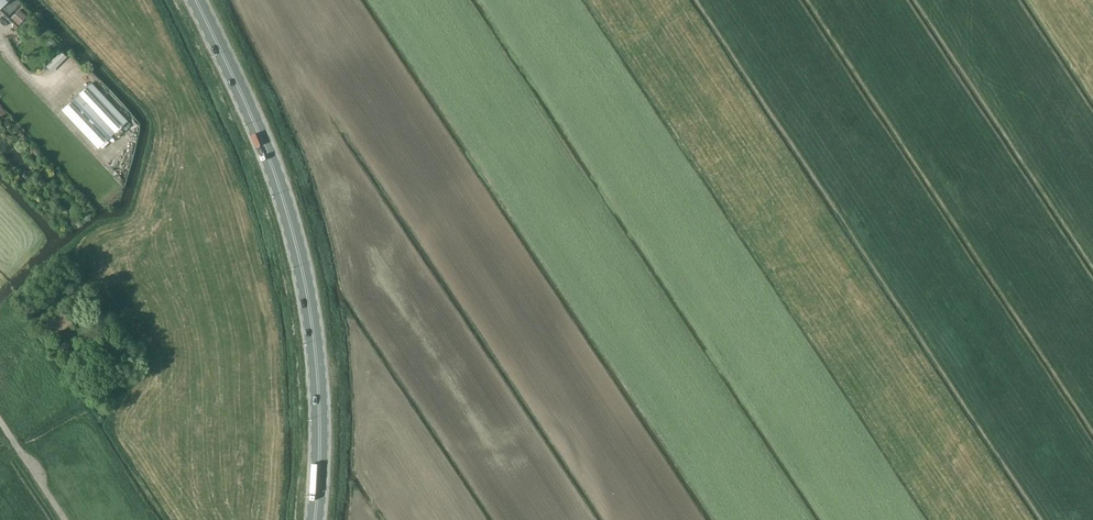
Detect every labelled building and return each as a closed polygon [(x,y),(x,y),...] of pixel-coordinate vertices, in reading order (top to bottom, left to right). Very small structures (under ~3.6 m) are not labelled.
[(0,9),(9,0),(0,0),(0,9)] [(20,7),(12,16),(20,23),(28,15),(20,7)] [(91,82),(61,110),(97,149),(127,121),(91,82)]
